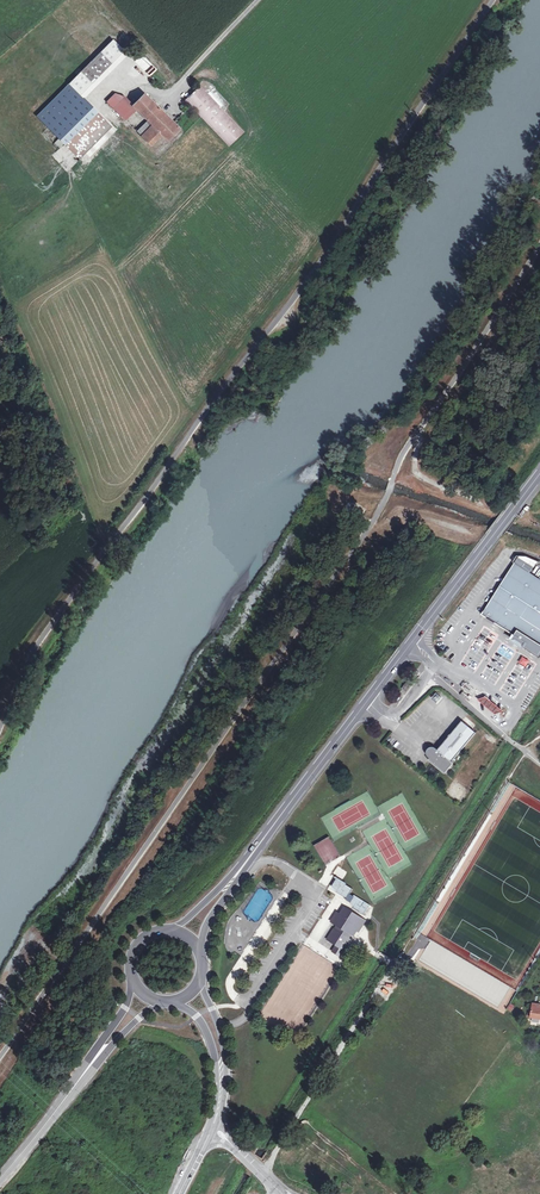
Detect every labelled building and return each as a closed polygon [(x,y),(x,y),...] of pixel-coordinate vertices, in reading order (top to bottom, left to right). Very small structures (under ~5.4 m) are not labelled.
[(111,63),(100,52),(81,72),(92,83),(111,63)] [(143,74),(134,80),(138,85),(140,87),(143,84),(145,85),(149,82),(143,74)] [(138,85),(134,80),(124,86),(127,91),(138,85)] [(57,135),(88,104),(69,84),(37,116),(57,135)] [(201,87),(186,101),(211,128),(228,146),(243,132),(225,113),(201,87)] [(145,93),(133,105),(136,108),(139,111),(151,100),(145,93)] [(114,108),(122,100),(116,94),(107,102),(114,108)] [(122,100),(114,108),(124,119),(130,113),(131,114),(135,111),(134,110),(132,112),(126,105),(129,101),(125,97),(122,100)] [(181,129),(151,100),(139,111),(148,121),(153,125),(142,136),(151,146),(162,135),(168,141),(181,129)] [(134,110),(136,108),(133,105),(129,101),(126,105),(132,112),(134,110)] [(112,127),(88,104),(57,135),(80,159),(112,127)] [(153,125),(148,121),(137,132),(142,136),(153,125)] [(166,141),(154,153),(159,158),(171,146),(166,141)] [(515,559),(511,564),(527,574),(531,568),(515,559)] [(480,615),(498,627),(512,636),(510,640),(514,641),(519,644),(521,647),(538,658),(539,655),(539,573),(536,579),(527,574),(511,564),(480,615)] [(522,656),(519,664),(527,667),(530,660),(522,656)] [(465,699),(468,695),(463,691),(459,695),(465,699)] [(432,698),(437,703),(442,698),(437,693),(432,698)] [(495,716),(503,710),(484,695),(477,699),(495,716)] [(472,728),(474,724),(466,718),(464,721),(472,728)] [(452,764),(476,734),(462,723),(438,752),(435,750),(433,749),(430,749),(428,751),(427,754),(427,757),(429,759),(447,774),(454,765),(452,764)] [(330,837),(315,844),(323,863),(339,856),(330,837)] [(338,866),(333,873),(343,879),(347,872),(338,866)] [(347,899),(353,888),(335,878),(329,889),(347,899)] [(350,894),(345,903),(366,914),(371,904),(350,894)] [(337,922),(334,920),(329,928),(340,936),(337,940),(331,936),(324,948),(333,953),(339,957),(346,946),(349,941),(351,943),(355,938),(362,926),(343,913),(338,920),(337,922)] [(364,927),(362,926),(355,938),(356,939),(364,927)] [(339,957),(333,953),(330,958),(338,963),(348,947),(346,946),(339,957)] [(538,1013),(539,1009),(531,1008),(528,1021),(539,1023),(539,1021),(539,1013),(538,1013)]
